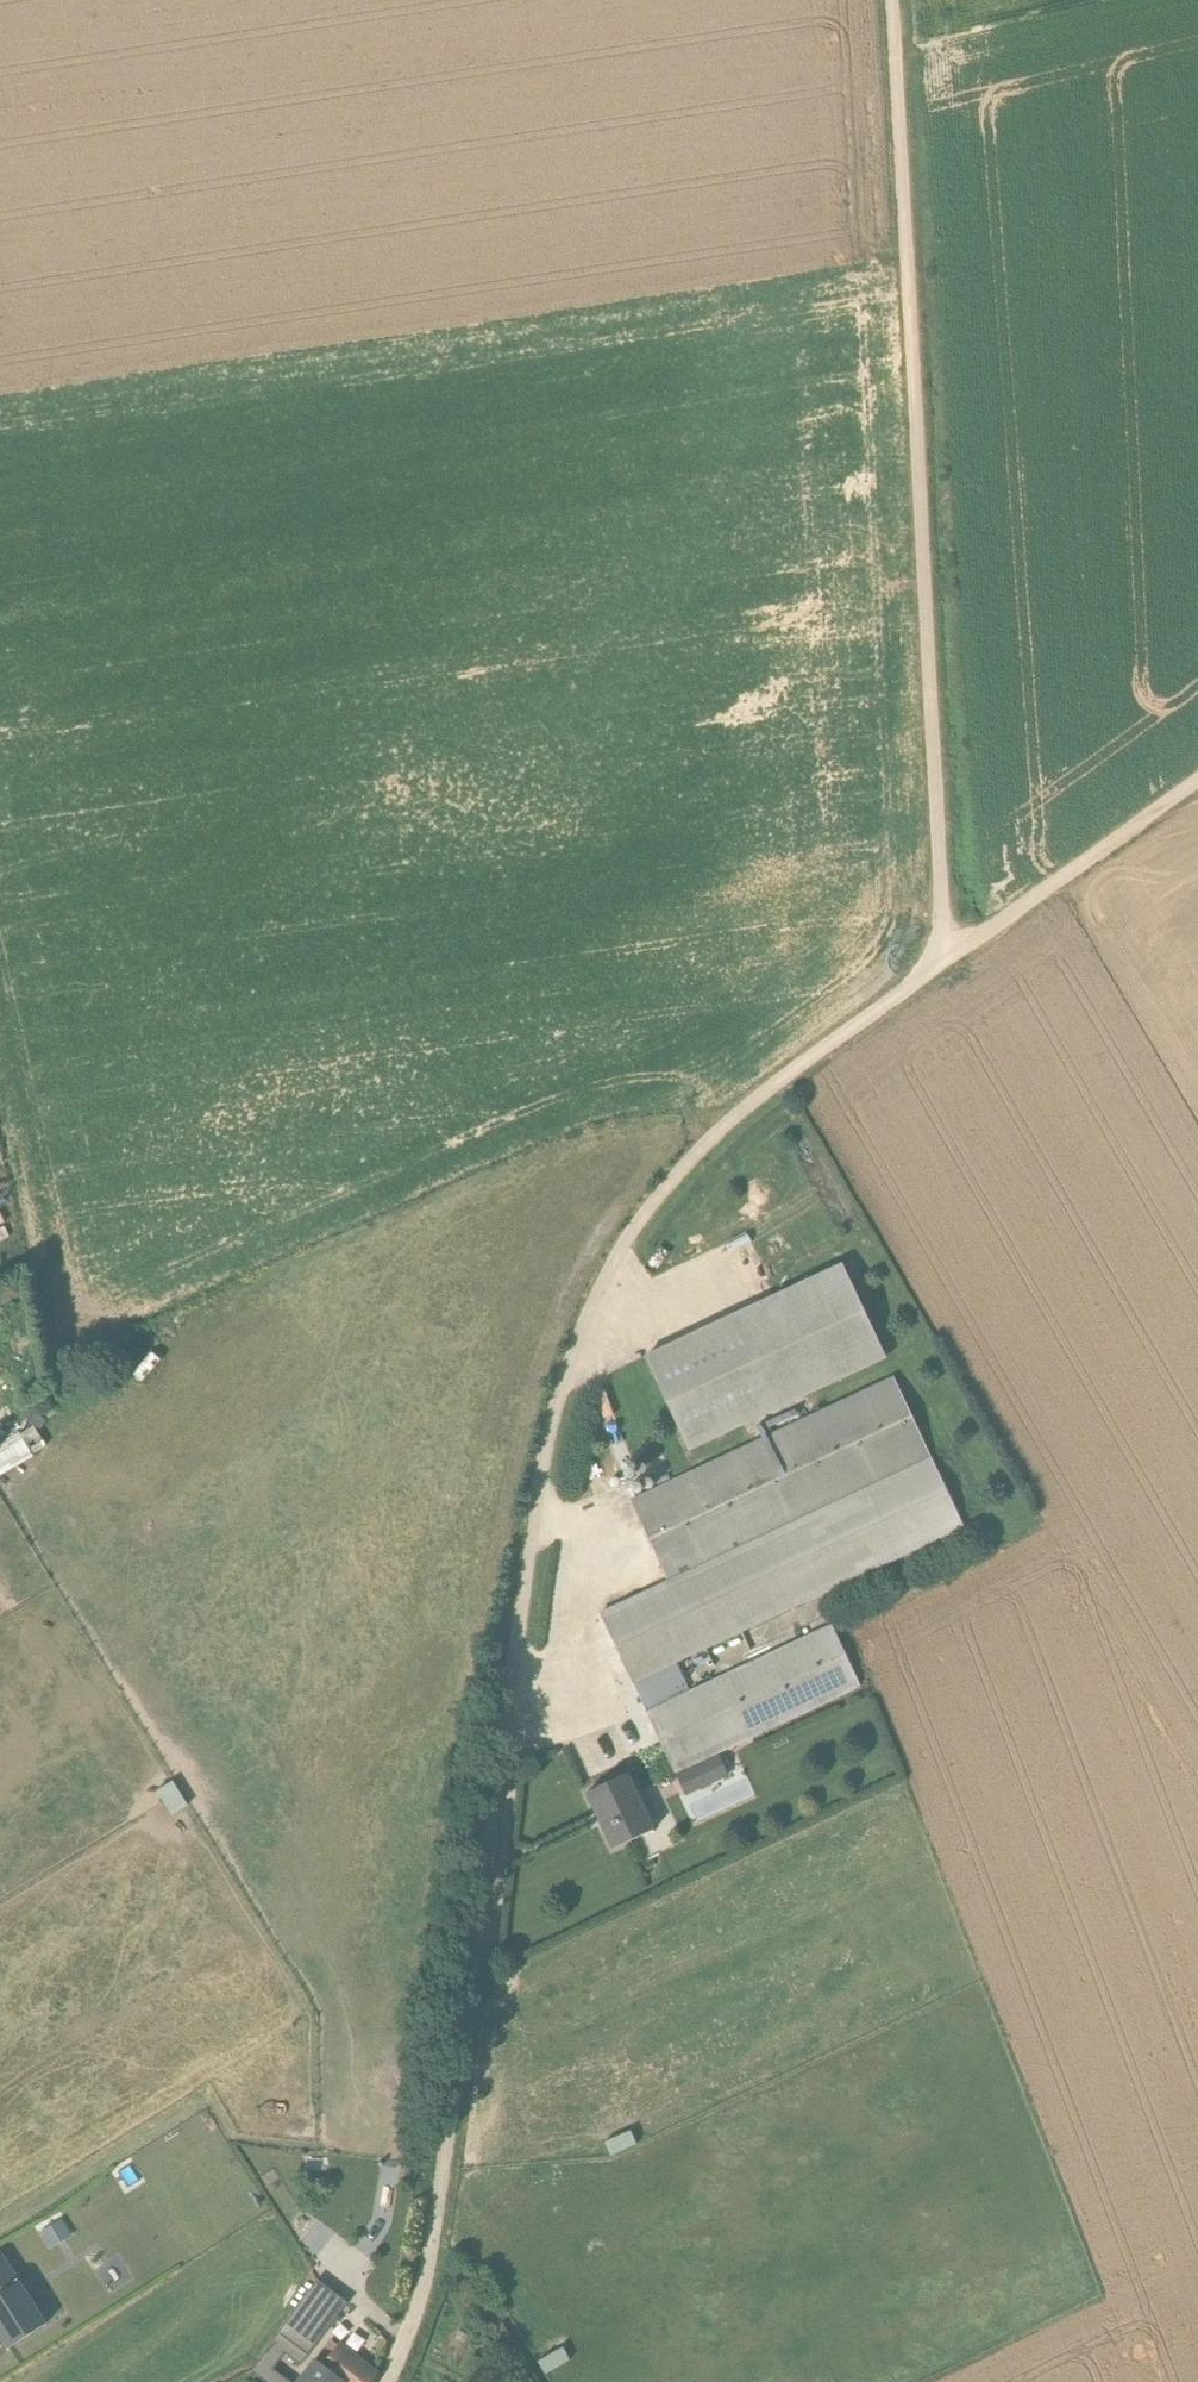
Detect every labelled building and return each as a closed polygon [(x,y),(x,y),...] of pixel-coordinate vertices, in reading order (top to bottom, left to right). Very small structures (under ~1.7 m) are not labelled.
[(644,1356),(687,1449),(885,1358),(842,1265),(644,1356)] [(930,1458),(893,1376),(629,1500),(666,1580),(930,1458)] [(2,1470),(36,1451),(23,1428),(0,1441),(0,1465),(2,1470)] [(676,1662),(963,1528),(930,1458),(597,1613),(644,1711),(689,1690),(676,1662)] [(859,1686),(830,1625),(646,1712),(669,1763),(674,1773),(697,1763),(859,1686)] [(676,1777),(684,1796),(727,1776),(717,1756),(676,1777)] [(585,1794),(612,1849),(653,1830),(626,1774),(585,1794)] [(40,2233),(50,2250),(71,2237),(60,2220),(40,2233)] [(0,2256),(0,2338),(7,2349),(47,2322),(3,2254),(0,2256)] [(316,2280),(250,2371),(264,2381),(287,2381),(271,2371),(283,2354),(301,2367),(347,2303),(316,2280)] [(378,2376),(339,2344),(321,2367),(314,2361),(297,2381),(374,2381),(378,2376)]
